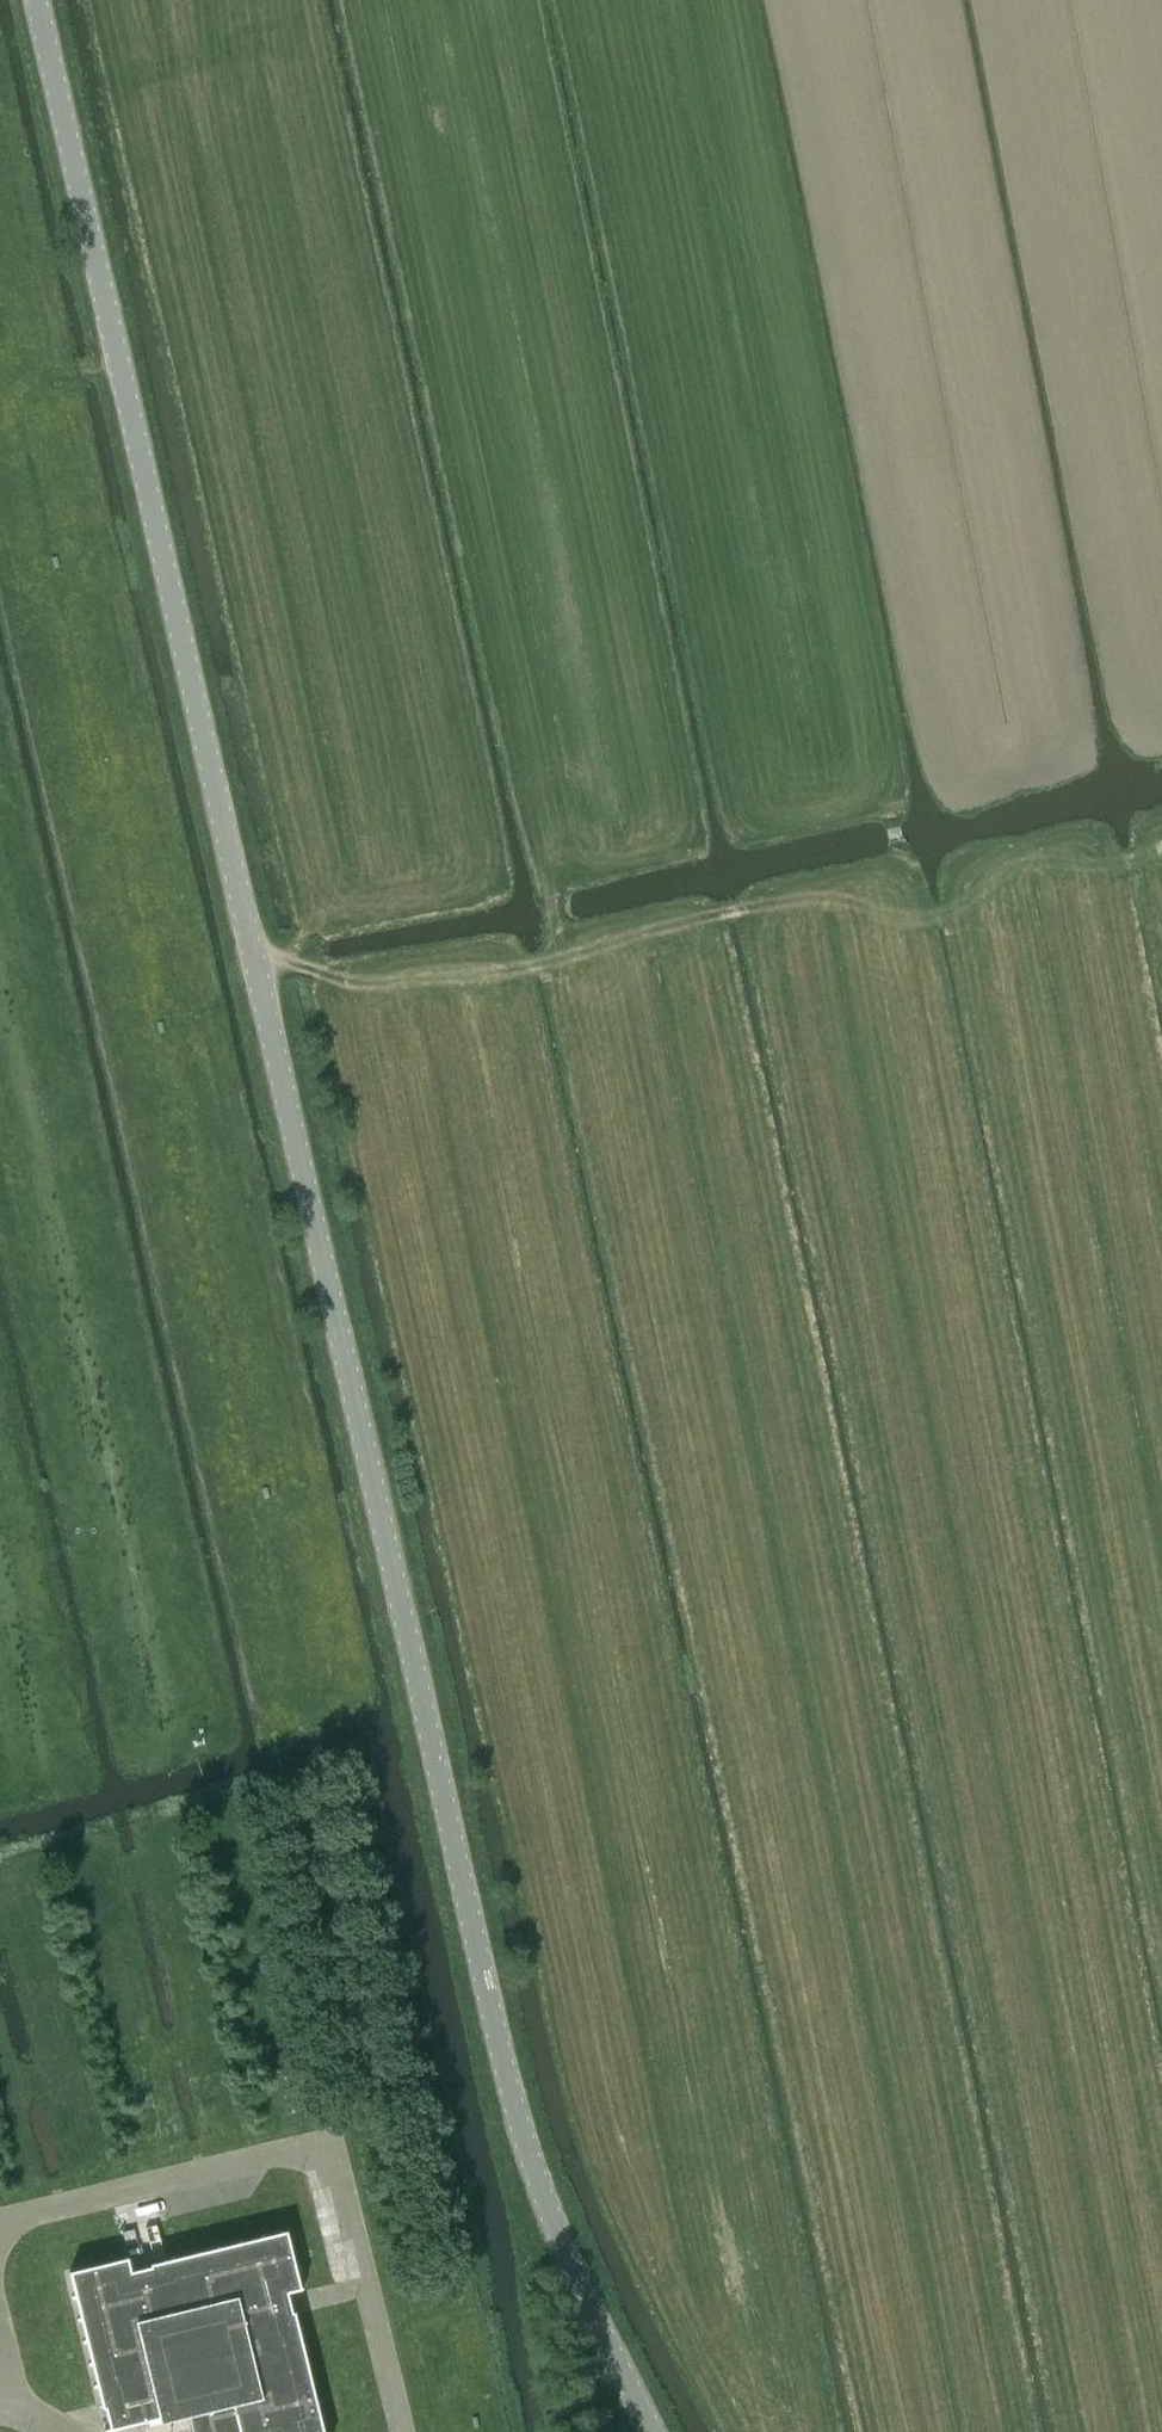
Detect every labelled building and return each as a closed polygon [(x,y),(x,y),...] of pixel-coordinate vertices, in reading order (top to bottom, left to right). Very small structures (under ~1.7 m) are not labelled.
[(321,2428),(324,2427),(323,2424),(321,2425),(316,2405),(319,2405),(318,2402),(315,2402),(310,2383),(313,2382),(313,2380),(310,2380),(305,2361),(308,2360),(307,2357),(305,2358),(300,2338),(303,2338),(302,2335),(299,2336),(294,2313),(291,2314),(287,2295),(303,2291),(302,2288),(300,2288),(286,2232),(263,2238),(263,2235),(260,2236),(260,2238),(241,2243),(240,2241),(237,2241),(238,2244),(219,2249),(218,2246),(215,2247),(216,2249),(196,2254),(196,2252),(193,2252),(194,2255),(174,2260),(174,2257),(171,2258),(171,2260),(149,2266),(150,2268),(130,2273),(126,2257),(124,2258),(125,2263),(105,2268),(105,2265),(68,2274),(74,2297),(71,2297),(72,2300),(74,2299),(79,2319),(76,2319),(77,2322),(80,2322),(85,2341),(82,2342),(83,2344),(85,2344),(90,2363),(87,2364),(88,2367),(91,2366),(96,2386),(93,2386),(94,2389),(96,2388),(102,2411),(104,2410),(109,2429),(104,2431),(111,2431),(148,2423),(149,2428),(164,2424),(163,2419),(166,2419),(166,2418),(165,2416),(185,2411),(185,2414),(187,2413),(191,2431),(322,2431),(321,2428)]
